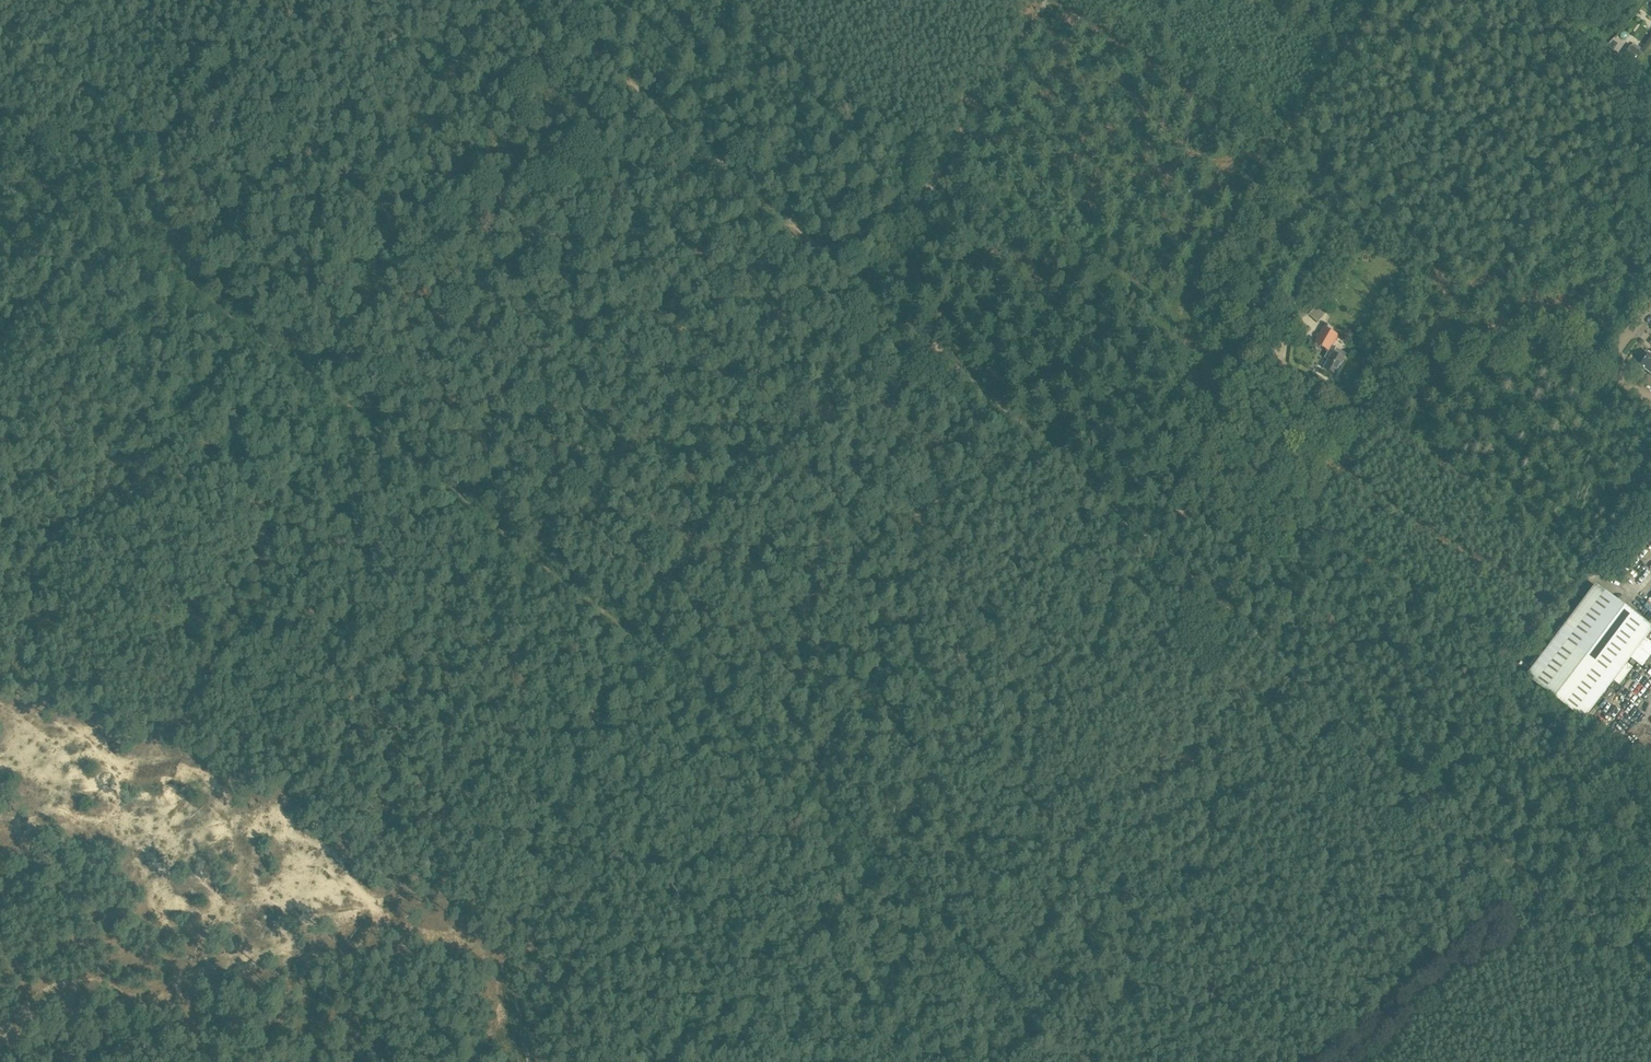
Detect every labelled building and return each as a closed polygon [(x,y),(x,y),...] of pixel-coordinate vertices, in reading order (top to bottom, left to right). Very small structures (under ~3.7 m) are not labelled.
[(1633,67),(1642,54),(1631,45),(1621,58),(1633,67)] [(1335,375),(1344,359),(1333,353),(1335,348),(1332,346),(1337,336),(1323,328),(1314,343),(1329,351),(1325,358),(1329,360),(1324,368),(1335,375)] [(1650,373),(1650,356),(1649,354),(1639,366),(1650,374),(1650,373)] [(1644,640),(1650,631),(1650,628),(1595,585),(1525,678),(1583,721),(1644,640)]
